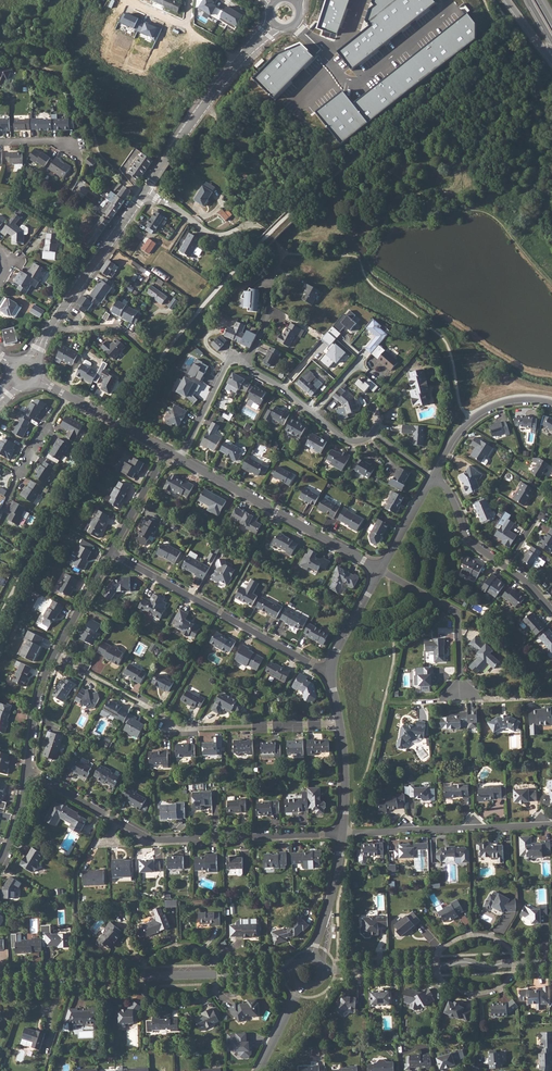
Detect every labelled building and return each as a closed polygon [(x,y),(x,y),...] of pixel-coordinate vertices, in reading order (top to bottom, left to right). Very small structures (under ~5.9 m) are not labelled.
[(102,9),(117,18),(118,18),(123,9),(109,0),(108,0),(104,7),(102,9)] [(178,12),(179,10),(181,11),(182,11),(183,11),(183,10),(184,9),(184,8),(183,7),(182,7),(181,7),(182,4),(176,0),(151,0),(178,12)] [(210,0),(205,0),(203,0),(197,0),(196,8),(200,8),(211,15),(211,16),(219,21),(219,20),(224,12),(213,5),(214,2),(210,0)] [(335,38),(349,0),(327,0),(316,31),(335,38)] [(434,0),(373,0),(372,2),(375,8),(366,12),(366,21),(371,28),(338,53),(353,71),(436,3),(434,0)] [(244,16),(228,6),(224,12),(219,20),(235,30),(244,16)] [(102,9),(100,14),(114,23),(117,18),(102,9)] [(134,29),(140,20),(124,13),(119,22),(134,29)] [(476,23),(465,13),(355,103),(342,92),(317,114),(342,144),(477,39),(476,23)] [(140,20),(134,29),(156,43),(158,40),(162,42),(166,35),(154,28),(155,26),(152,24),(150,26),(140,20)] [(275,55),(254,80),(275,99),(316,57),(301,45),(275,55)] [(3,87),(6,80),(7,81),(11,71),(0,66),(0,86),(3,87)] [(56,114),(51,115),(51,120),(51,131),(69,130),(68,128),(73,128),(73,119),(56,119),(56,114)] [(9,119),(0,119),(0,130),(2,130),(2,131),(9,131),(9,119)] [(29,130),(29,119),(25,119),(25,120),(14,120),(14,131),(30,131),(29,130)] [(38,119),(33,119),(33,130),(38,129),(38,131),(44,131),(51,131),(51,120),(38,120),(38,119)] [(34,149),(28,158),(36,163),(36,162),(44,167),(50,158),(43,153),(42,154),(34,149)] [(11,165),(15,165),(23,165),(23,154),(16,154),(15,153),(6,153),(6,163),(10,162),(11,165)] [(139,181),(153,161),(143,154),(129,174),(139,181)] [(56,158),(48,169),(62,179),(69,168),(64,164),(58,161),(59,160),(56,158)] [(125,187),(118,197),(125,201),(128,196),(131,192),(125,187)] [(203,187),(194,200),(204,206),(213,193),(204,187),(203,187)] [(111,192),(106,199),(109,201),(113,204),(112,204),(119,209),(125,201),(118,197),(111,192)] [(89,208),(89,209),(91,210),(98,215),(102,218),(103,218),(109,222),(119,209),(112,204),(113,204),(109,201),(104,208),(101,212),(100,211),(99,212),(97,210),(99,209),(92,204),(89,208)] [(24,210),(20,207),(15,214),(1,232),(6,236),(8,233),(12,236),(12,244),(18,244),(18,243),(24,243),(24,235),(27,235),(28,234),(28,228),(24,225),(22,225),(20,228),(15,225),(20,218),(18,217),(24,210)] [(222,209),(218,212),(225,221),(232,214),(228,210),(225,212),(222,209)] [(156,212),(147,227),(148,227),(146,230),(152,234),(154,231),(155,232),(158,226),(162,229),(166,221),(163,219),(164,217),(156,212)] [(84,243),(91,248),(98,238),(108,224),(109,222),(103,218),(102,218),(98,215),(88,228),(93,231),(84,243)] [(189,233),(178,250),(189,257),(192,253),(198,256),(201,251),(196,247),(200,239),(189,233)] [(156,244),(149,239),(146,238),(144,241),(146,244),(142,249),(149,254),(156,244)] [(59,241),(46,240),(45,251),(44,251),(43,259),(56,261),(59,241)] [(109,260),(101,271),(108,276),(109,275),(112,277),(116,273),(115,272),(119,267),(115,265),(109,260)] [(147,270),(134,260),(131,264),(144,273),(147,270)] [(28,270),(26,274),(38,282),(39,282),(46,271),(34,264),(29,271),(28,270)] [(19,285),(16,289),(25,294),(30,285),(34,288),(38,282),(26,274),(20,271),(13,282),(19,285)] [(103,281),(102,280),(96,288),(107,296),(113,288),(111,287),(114,283),(105,278),(103,281)] [(306,294),(303,300),(312,305),(320,291),(306,283),(304,287),(306,289),(304,293),(306,294)] [(152,286),(147,293),(155,298),(155,300),(162,305),(167,297),(152,286)] [(98,306),(100,303),(101,304),(107,296),(96,288),(91,296),(92,297),(89,300),(98,306)] [(248,311),(258,312),(260,292),(250,288),(248,292),(245,291),(242,297),(245,298),(244,307),(248,307),(248,311)] [(85,314),(87,310),(88,311),(93,303),(83,296),(77,304),(78,304),(76,308),(85,314)] [(0,304),(0,309),(2,310),(1,312),(3,313),(3,314),(3,315),(4,316),(5,316),(7,316),(8,316),(9,317),(10,315),(14,318),(20,308),(16,305),(16,304),(9,299),(8,300),(4,298),(0,304)] [(118,301),(112,312),(120,317),(121,316),(124,318),(130,309),(126,307),(127,306),(118,301)] [(33,305),(29,312),(39,318),(43,311),(33,305)] [(130,308),(130,309),(124,319),(132,324),(133,323),(136,325),(141,316),(138,314),(139,313),(130,308)] [(356,315),(350,310),(345,316),(343,314),(333,326),(339,332),(344,325),(350,330),(355,323),(352,320),(356,315)] [(381,326),(374,320),(367,328),(377,336),(372,343),(371,342),(365,348),(371,353),(387,334),(380,327),(381,326)] [(224,336),(234,340),(238,331),(243,333),(246,325),(237,321),(234,329),(229,327),(224,336)] [(281,335),(278,341),(290,347),(297,335),(301,337),(305,330),(292,323),(289,328),(288,328),(283,336),(281,335)] [(341,334),(339,332),(333,326),(321,340),(330,346),(333,342),(341,334)] [(15,333),(14,328),(2,330),(3,335),(2,336),(3,340),(4,340),(5,344),(17,341),(16,337),(17,337),(16,333),(15,333)] [(238,331),(234,340),(240,343),(245,334),(243,333),(238,331)] [(245,334),(240,343),(250,348),(256,337),(246,332),(245,334)] [(221,335),(218,338),(224,344),(226,340),(221,335)] [(218,338),(212,344),(218,350),(224,344),(218,338)] [(106,341),(101,347),(114,359),(117,355),(119,355),(121,353),(121,351),(125,347),(117,340),(115,340),(112,343),(113,344),(111,346),(106,341)] [(346,353),(333,342),(330,346),(319,360),(329,368),(333,362),(336,364),(346,353)] [(56,357),(72,365),(78,353),(73,350),(72,351),(62,345),(56,357)] [(264,363),(268,365),(269,366),(270,364),(272,365),(273,365),(278,356),(279,357),(282,352),(271,346),(268,351),(269,351),(264,360),(265,361),(264,363)] [(385,350),(377,359),(390,370),(398,362),(385,350)] [(96,363),(94,368),(100,370),(104,360),(98,358),(96,363)] [(197,359),(189,375),(202,382),(210,366),(197,359)] [(75,375),(91,384),(97,372),(82,364),(75,375)] [(104,369),(99,377),(104,379),(103,382),(103,383),(101,387),(100,389),(108,394),(116,379),(107,374),(109,371),(104,369)] [(308,370),(297,383),(301,387),(312,375),(313,375),(308,370)] [(423,370),(411,373),(410,374),(411,380),(410,380),(412,387),(413,387),(414,390),(412,391),(413,396),(428,390),(423,370)] [(240,390),(246,393),(250,384),(244,381),(245,380),(233,373),(227,384),(239,391),(240,390)] [(312,375),(301,387),(311,396),(322,384),(312,375)] [(194,404),(198,401),(193,395),(199,384),(184,376),(176,392),(187,397),(194,404)] [(360,380),(354,387),(366,396),(370,391),(374,394),(379,388),(370,381),(366,385),(360,380)] [(254,386),(247,398),(260,405),(263,399),(262,398),(265,393),(260,390),(259,391),(257,390),(258,388),(254,386)] [(339,387),(332,396),(337,401),(338,400),(343,404),(344,405),(345,406),(344,407),(335,410),(338,420),(347,417),(346,415),(353,412),(353,411),(357,409),(354,398),(346,391),(345,392),(342,389),(339,387)] [(414,397),(411,398),(413,406),(421,404),(421,405),(427,404),(425,394),(429,393),(428,390),(413,396),(414,397)] [(31,402),(24,415),(31,418),(35,420),(39,413),(40,413),(43,409),(46,404),(38,400),(35,400),(33,404),(31,402)] [(187,411),(175,404),(172,409),(174,410),(171,415),(168,413),(165,418),(167,424),(172,426),(173,424),(179,427),(187,411)] [(283,426),(289,414),(285,411),(284,413),(283,412),(275,407),(275,408),(272,407),(270,411),(268,410),(264,419),(269,422),(271,418),(279,422),(278,423),(283,426)] [(22,413),(20,417),(22,418),(20,422),(17,423),(15,426),(16,429),(14,434),(23,439),(29,429),(27,428),(30,423),(29,422),(31,418),(24,415),(22,413)] [(520,416),(514,415),(514,420),(515,425),(518,425),(519,426),(531,428),(531,432),(532,434),(534,434),(535,432),(536,429),(537,419),(533,418),(533,417),(528,417),(524,416),(520,416)] [(68,432),(65,437),(74,442),(83,425),(66,416),(60,425),(69,430),(70,431),(70,433),(68,432)] [(292,419),(285,430),(289,432),(290,435),(293,436),(295,436),(300,438),(305,428),(301,426),(301,424),(292,419)] [(497,424),(489,426),(492,437),(505,433),(505,434),(509,433),(506,422),(502,423),(501,423),(500,422),(497,423),(497,424)] [(213,423),(200,445),(207,449),(208,448),(214,451),(221,438),(215,435),(219,426),(213,423)] [(423,427),(402,425),(402,433),(414,434),(414,438),(413,438),(412,445),(423,446),(424,435),(423,435),(423,427)] [(311,435),(305,445),(314,450),(314,452),(317,454),(319,453),(320,454),(326,442),(320,438),(319,440),(311,435)] [(475,437),(470,444),(475,448),(470,456),(481,462),(485,465),(487,461),(487,459),(484,458),(485,456),(487,457),(493,448),(475,437)] [(9,459),(12,454),(8,451),(10,447),(12,448),(15,444),(4,438),(2,441),(0,440),(0,454),(9,459)] [(55,447),(54,447),(49,455),(60,461),(70,444),(58,438),(55,443),(57,444),(55,447)] [(225,442),(220,450),(227,454),(229,455),(230,457),(231,458),(232,460),(234,462),(237,461),(240,456),(244,455),(246,451),(245,447),(239,448),(232,445),(231,446),(225,442)] [(331,462),(330,463),(334,465),(333,467),(341,471),(350,456),(342,452),(340,454),(332,450),(326,460),(331,462)] [(248,455),(241,468),(249,472),(250,471),(258,475),(261,470),(260,469),(262,465),(251,459),(252,458),(248,455)] [(126,464),(123,463),(118,470),(132,478),(135,473),(136,473),(138,470),(140,470),(144,463),(134,458),(132,461),(129,459),(127,463),(126,464)] [(358,458),(357,461),(360,463),(358,466),(356,471),(364,476),(363,477),(368,479),(374,468),(370,466),(368,465),(366,463),(358,458)] [(543,460),(540,459),(534,458),(532,461),(537,464),(535,468),(533,468),(531,472),(531,473),(540,479),(546,468),(546,467),(548,464),(543,460)] [(39,471),(35,477),(45,483),(52,471),(51,471),(54,467),(44,461),(42,465),(41,464),(38,470),(39,471)] [(409,473),(397,466),(395,471),(396,471),(392,479),(391,478),(388,484),(401,491),(404,485),(403,484),(409,473)] [(279,467),(273,477),(274,478),(277,480),(279,479),(285,483),(289,486),(295,476),(279,467)] [(472,474),(468,471),(465,475),(464,474),(459,476),(459,477),(461,481),(462,481),(464,486),(467,488),(469,494),(475,492),(475,490),(480,488),(476,480),(478,478),(480,479),(483,474),(476,470),(472,474)] [(172,475),(164,488),(171,491),(172,489),(182,495),(183,494),(187,497),(194,485),(187,481),(186,483),(181,481),(177,479),(178,478),(172,475)] [(43,487),(31,481),(28,487),(29,487),(27,490),(26,489),(24,490),(21,495),(33,503),(43,487)] [(112,496),(109,501),(113,503),(114,505),(119,508),(122,501),(121,500),(122,497),(123,498),(126,493),(125,492),(128,486),(119,481),(116,487),(115,486),(110,495),(112,496)] [(519,487),(512,498),(524,505),(526,501),(526,499),(528,497),(533,489),(520,481),(518,486),(519,487)] [(299,498),(304,501),(308,503),(313,506),(319,496),(311,492),(311,490),(306,487),(305,488),(299,498)] [(212,495),(212,494),(205,490),(198,501),(210,507),(208,510),(218,516),(226,501),(216,496),(216,497),(212,495)] [(387,504),(385,509),(389,511),(391,511),(396,514),(399,508),(397,506),(399,504),(403,498),(393,492),(386,504),(387,504)] [(320,502),(317,508),(322,511),(323,510),(329,514),(329,516),(333,518),(339,507),(324,498),(321,503),(320,502)] [(485,499),(472,504),(474,509),(476,508),(482,522),(492,517),(485,499)] [(26,508),(14,501),(10,510),(13,512),(12,514),(11,514),(8,519),(19,525),(23,517),(22,517),(26,508)] [(241,523),(247,526),(251,528),(250,530),(256,534),(261,524),(256,522),(258,517),(252,514),(251,515),(236,507),(230,519),(234,521),(235,520),(241,523)] [(343,509),(337,519),(348,526),(350,526),(352,527),(351,529),(356,532),(362,519),(347,511),(347,512),(343,509)] [(99,510),(97,513),(95,516),(94,516),(90,524),(92,525),(88,532),(99,537),(102,532),(100,531),(102,527),(103,527),(105,522),(105,521),(108,515),(99,510)] [(495,535),(501,539),(502,538),(504,539),(503,541),(502,543),(509,547),(516,535),(509,530),(514,523),(506,518),(499,529),(499,528),(495,535)] [(141,535),(138,541),(138,543),(143,545),(145,545),(151,536),(153,537),(159,525),(150,520),(149,522),(145,519),(142,523),(144,524),(139,534),(141,535)] [(388,526),(378,520),(368,537),(370,544),(372,545),(379,543),(381,539),(381,537),(385,530),(386,530),(388,526)] [(551,528),(548,534),(547,534),(539,546),(549,553),(551,549),(551,528)] [(277,536),(273,543),(287,551),(286,553),(292,556),(298,544),(293,541),(294,540),(289,537),(288,538),(285,537),(284,534),(280,532),(278,537),(277,536)] [(163,544),(157,554),(162,557),(164,557),(166,558),(166,559),(170,561),(170,562),(175,564),(181,552),(168,545),(167,546),(163,544)] [(80,545),(74,555),(73,554),(71,555),(69,558),(68,559),(66,562),(67,563),(71,566),(72,564),(83,570),(86,563),(86,560),(90,551),(80,545)] [(541,552),(532,546),(529,551),(529,550),(526,554),(527,554),(523,561),(527,564),(527,565),(532,568),(533,567),(537,569),(539,569),(540,567),(540,565),(539,565),(542,560),(538,557),(539,557),(538,557),(541,552)] [(321,563),(320,560),(318,560),(315,558),(318,553),(311,550),(308,554),(307,554),(300,565),(308,569),(309,566),(318,571),(321,567),(322,564),(321,563)] [(211,552),(207,560),(213,562),(217,555),(211,552)] [(195,575),(203,580),(210,567),(188,556),(182,567),(188,570),(191,570),(195,572),(195,574),(195,575)] [(462,568),(460,573),(467,576),(469,576),(476,579),(482,566),(476,563),(475,564),(472,562),(472,560),(465,556),(461,564),(462,568)] [(214,571),(212,576),(212,578),(216,581),(219,580),(220,579),(226,583),(229,582),(232,578),(231,577),(235,570),(226,565),(225,561),(222,559),(218,560),(217,563),(218,567),(216,570),(214,571)] [(334,581),(330,588),(339,593),(342,588),(341,586),(344,582),(349,584),(348,586),(351,588),(354,586),(358,579),(358,575),(355,574),(354,575),(347,572),(345,574),(344,573),(344,570),(338,567),(334,572),(335,573),(331,580),(334,581)] [(63,582),(58,591),(64,595),(65,593),(70,596),(70,595),(73,589),(72,588),(73,586),(75,586),(78,580),(66,573),(62,581),(63,582)] [(493,581),(495,578),(496,577),(492,574),(481,590),(485,593),(486,592),(490,595),(491,593),(496,597),(505,585),(499,581),(498,582),(496,581),(496,582),(493,581)] [(113,595),(115,592),(130,592),(130,577),(121,578),(121,581),(115,581),(113,584),(112,583),(106,590),(107,591),(103,595),(110,601),(114,596),(113,595)] [(241,587),(235,598),(242,601),(243,600),(246,601),(245,602),(252,606),(258,596),(253,593),(259,583),(252,579),(246,589),(241,587)] [(509,588),(502,596),(505,600),(506,599),(515,607),(518,604),(520,604),(524,599),(519,595),(519,596),(517,594),(518,593),(514,589),(512,591),(509,588)] [(159,601),(160,598),(154,594),(151,600),(150,600),(149,602),(144,599),(139,607),(145,611),(146,609),(154,614),(154,616),(160,619),(162,617),(164,616),(166,612),(165,610),(166,609),(165,608),(167,603),(164,601),(162,602),(162,603),(159,601)] [(278,604),(276,606),(262,598),(256,608),(265,612),(268,613),(268,615),(276,619),(283,607),(278,604)] [(50,627),(53,621),(55,617),(57,617),(59,613),(60,614),(62,609),(52,604),(49,608),(49,607),(44,616),(45,620),(43,624),(39,625),(39,626),(47,630),(49,627),(50,627)] [(286,609),(281,619),(286,622),(289,624),(290,624),(298,628),(300,625),(300,623),(303,618),(291,612),(286,609)] [(181,610),(175,621),(178,623),(176,626),(175,627),(184,632),(183,634),(187,636),(189,634),(195,637),(199,630),(197,629),(199,626),(194,623),(193,626),(190,624),(191,621),(186,619),(189,615),(181,610)] [(532,631),(536,635),(544,628),(540,624),(542,623),(539,619),(537,619),(535,618),(536,617),(532,613),(528,616),(527,616),(522,621),(523,621),(520,624),(520,625),(524,629),(525,629),(527,628),(531,632),(532,631)] [(83,632),(79,639),(85,642),(86,642),(92,646),(96,639),(96,637),(94,636),(96,632),(97,632),(100,626),(90,620),(86,627),(87,628),(85,631),(83,632)] [(309,624),(304,633),(310,636),(309,637),(313,639),(315,639),(319,641),(319,643),(323,645),(326,641),(326,640),(328,635),(323,632),(323,631),(309,624)] [(539,638),(548,647),(546,649),(546,650),(548,653),(548,655),(551,658),(551,657),(551,633),(549,629),(539,638)] [(28,641),(20,655),(33,661),(41,647),(40,646),(44,639),(29,631),(25,639),(28,641)] [(214,637),(210,643),(216,646),(215,647),(225,652),(227,650),(230,652),(236,641),(230,637),(229,639),(225,638),(222,637),(223,635),(217,632),(215,636),(214,637)] [(468,645),(477,653),(480,655),(477,658),(469,667),(476,674),(479,670),(481,672),(488,664),(494,669),(499,662),(490,653),(493,650),(477,636),(468,645)] [(443,662),(443,654),(442,653),(442,650),(443,650),(443,645),(444,645),(443,639),(432,639),(432,641),(424,642),(424,652),(429,652),(429,654),(428,655),(428,660),(430,661),(433,661),(433,662),(443,662)] [(103,642),(98,652),(105,656),(104,657),(109,660),(110,659),(112,660),(113,662),(118,665),(121,660),(121,658),(124,653),(120,651),(118,647),(115,645),(114,648),(103,642)] [(244,645),(235,660),(246,666),(247,665),(257,670),(263,658),(254,653),(251,652),(250,652),(249,652),(248,651),(250,648),(244,645)] [(19,661),(16,666),(19,667),(13,680),(24,685),(27,679),(26,678),(31,667),(19,661)] [(271,662),(267,671),(271,673),(271,676),(276,678),(276,677),(285,682),(291,672),(285,668),(284,670),(282,668),(276,664),(275,665),(271,662)] [(127,668),(124,673),(133,678),(132,679),(141,684),(146,674),(142,672),(143,670),(131,664),(128,668),(127,668)] [(432,667),(415,668),(415,675),(413,675),(414,686),(419,686),(419,692),(429,691),(429,685),(430,685),(430,677),(433,677),(432,667)] [(155,676),(151,682),(159,687),(159,688),(164,690),(165,689),(168,691),(174,680),(170,678),(169,680),(159,674),(157,678),(155,676)] [(300,674),(293,686),(306,693),(304,696),(305,700),(309,702),(315,700),(317,697),(315,691),(314,690),(313,688),(314,687),(313,685),(306,680),(307,678),(300,674)] [(58,688),(53,695),(62,702),(72,688),(73,689),(75,685),(65,678),(62,681),(61,681),(57,687),(58,688)] [(82,688),(76,700),(82,704),(82,706),(86,705),(88,709),(95,706),(94,704),(97,703),(99,699),(100,699),(98,692),(90,695),(89,692),(87,693),(86,691),(82,688)] [(183,695),(181,698),(182,700),(187,703),(187,702),(190,704),(189,705),(195,707),(196,705),(200,708),(205,699),(201,696),(200,697),(187,690),(185,695),(183,695)] [(220,694),(211,709),(219,714),(223,707),(232,712),(233,709),(238,712),(242,711),(244,707),(243,703),(226,694),(224,696),(220,694)] [(109,700),(104,710),(120,719),(120,720),(124,722),(125,721),(129,713),(130,711),(122,707),(122,705),(117,702),(117,704),(109,700)] [(8,724),(9,722),(7,721),(7,720),(5,719),(5,716),(8,717),(11,710),(9,710),(12,704),(7,702),(6,705),(1,703),(0,704),(0,722),(8,724)] [(530,725),(537,725),(543,725),(543,726),(551,726),(551,716),(550,715),(550,707),(546,707),(545,710),(529,711),(529,725),(530,725)] [(129,713),(125,721),(128,723),(124,730),(129,733),(130,731),(133,733),(132,735),(138,737),(140,737),(141,733),(140,733),(144,725),(139,722),(138,724),(135,722),(136,721),(136,718),(129,713)] [(460,726),(464,726),(464,724),(468,724),(467,713),(460,713),(460,715),(451,715),(450,715),(450,718),(449,718),(448,719),(447,718),(441,718),(441,719),(441,721),(440,723),(441,724),(442,726),(442,727),(442,728),(447,728),(448,727),(454,727),(455,728),(459,727),(460,726)] [(508,728),(510,729),(512,726),(516,728),(520,722),(510,717),(499,717),(496,717),(488,723),(494,732),(500,728),(508,728)] [(0,722),(0,732),(5,733),(6,727),(7,727),(7,725),(8,725),(9,724),(8,724),(0,722)] [(400,730),(400,740),(407,741),(411,738),(414,739),(415,736),(424,737),(425,726),(416,725),(416,727),(405,726),(405,728),(403,730),(400,730)] [(52,732),(49,740),(44,756),(56,760),(64,736),(52,732)] [(215,743),(213,743),(203,743),(203,756),(218,755),(218,758),(222,758),(222,737),(215,738),(215,743)] [(294,741),(287,741),(287,754),(299,754),(299,756),(303,755),(303,739),(298,739),(298,742),(294,742),(294,741)] [(240,742),(240,740),(234,741),(234,749),(232,751),(238,756),(241,752),(245,752),(246,753),(253,753),(253,740),(247,740),(247,741),(240,742)] [(329,740),(307,740),(308,755),(315,755),(315,753),(330,752),(329,740)] [(281,758),(280,744),(275,744),(275,743),(261,743),(261,754),(262,754),(262,757),(263,759),(281,758)] [(178,744),(176,746),(177,757),(195,756),(195,745),(190,745),(190,744),(186,744),(186,745),(182,745),(183,744),(178,744)] [(158,752),(150,752),(150,766),(163,765),(163,767),(168,767),(168,750),(163,750),(163,751),(158,751),(158,752)] [(6,774),(8,768),(7,768),(9,760),(7,759),(8,754),(0,752),(0,772),(6,774)] [(77,759),(70,770),(75,773),(75,772),(79,774),(80,773),(88,778),(90,773),(90,771),(92,768),(77,759)] [(100,766),(94,776),(98,778),(98,779),(101,781),(100,782),(103,784),(104,782),(105,781),(108,782),(107,784),(115,788),(118,782),(117,781),(119,777),(111,772),(111,771),(105,767),(104,768),(100,766)] [(445,791),(444,793),(444,798),(451,798),(451,797),(456,797),(456,798),(461,797),(462,796),(467,796),(467,786),(461,786),(461,784),(451,785),(451,786),(445,787),(445,791)] [(485,791),(485,789),(479,790),(479,795),(477,796),(477,799),(479,802),(484,801),(485,800),(495,799),(502,798),(501,785),(493,785),(493,787),(488,787),(488,791),(485,791)] [(414,786),(409,786),(410,797),(414,797),(414,799),(421,799),(423,800),(427,800),(428,798),(428,793),(430,793),(430,787),(414,788),(414,786)] [(127,791),(124,797),(124,798),(128,800),(127,801),(132,804),(132,803),(136,805),(135,807),(140,810),(141,810),(145,812),(146,812),(148,808),(148,807),(144,804),(146,799),(133,792),(133,790),(129,788),(127,791)] [(320,788),(308,788),(308,791),(308,793),(309,809),(313,808),(313,810),(317,810),(316,812),(319,814),(322,814),(324,812),(324,809),(326,807),(326,804),(324,802),(321,802),(318,800),(318,796),(320,796),(320,788)] [(529,789),(514,790),(514,802),(529,802),(529,801),(536,801),(536,792),(529,792),(529,789)] [(196,797),(194,798),(194,808),(196,810),(201,810),(202,809),(202,805),(206,805),(206,806),(212,806),(212,792),(195,793),(196,797)] [(308,793),(302,793),(303,799),(287,799),(287,805),(286,806),(286,812),(292,812),(293,811),(297,811),(297,812),(303,811),(303,810),(309,810),(309,809),(308,793)] [(404,803),(404,794),(395,795),(395,797),(390,798),(389,797),(386,797),(384,798),(385,800),(378,801),(379,806),(378,807),(378,813),(386,813),(386,808),(390,808),(390,809),(396,809),(396,803),(404,803)] [(228,806),(227,807),(227,812),(237,811),(237,813),(242,813),(242,811),(246,811),(246,798),(241,798),(241,800),(234,800),(234,796),(228,796),(228,806)] [(279,812),(279,801),(263,802),(263,804),(257,804),(257,810),(257,811),(257,816),(263,816),(264,814),(272,814),(272,812),(279,812)] [(55,802),(46,817),(50,819),(48,822),(55,826),(60,817),(65,821),(66,819),(72,823),(72,824),(71,825),(80,831),(86,820),(77,815),(77,813),(65,807),(64,810),(60,808),(61,806),(55,802)] [(168,808),(161,808),(162,820),(178,819),(178,818),(185,818),(185,803),(177,803),(177,805),(168,806),(168,808)] [(531,845),(531,843),(531,837),(520,837),(521,855),(525,855),(525,858),(527,860),(529,860),(531,858),(531,856),(534,856),(536,857),(539,857),(539,856),(542,856),(542,853),(550,853),(550,840),(541,841),(541,843),(535,843),(535,845),(531,845)] [(369,845),(367,843),(361,843),(362,852),(360,854),(360,857),(362,859),(365,859),(367,857),(367,856),(383,855),(383,844),(377,844),(377,850),(372,850),(372,845),(369,845)] [(491,846),(491,844),(491,843),(477,843),(477,850),(481,850),(481,857),(491,857),(492,859),(497,859),(503,858),(502,846),(497,846),(491,846)] [(407,849),(407,845),(399,845),(399,851),(395,851),(395,859),(415,858),(414,851),(428,850),(427,844),(414,844),(414,848),(410,848),(407,849)] [(445,849),(443,848),(440,848),(436,853),(436,858),(441,862),(446,857),(455,857),(462,857),(464,858),(464,862),(469,862),(468,850),(464,847),(454,847),(454,846),(449,846),(449,848),(449,849),(445,849)] [(43,853),(32,847),(27,857),(26,860),(24,858),(20,864),(33,872),(38,869),(37,863),(43,853)] [(304,853),(304,852),(292,853),(292,864),(303,863),(304,868),(314,868),(314,864),(320,864),(320,858),(322,858),(322,851),(313,852),(313,851),(311,851),(311,853),(308,853),(309,853),(304,853)] [(264,860),(263,860),(263,867),(274,867),(274,869),(286,868),(286,865),(287,865),(286,852),(278,852),(278,855),(273,855),(271,854),(264,854),(264,860)] [(206,857),(195,857),(195,871),(207,870),(207,872),(218,872),(218,854),(206,855),(206,857)] [(173,856),(168,856),(169,869),(184,868),(184,856),(176,856),(175,857),(174,857),(173,856)] [(234,856),(227,856),(227,869),(236,869),(236,874),(237,875),(241,874),(242,873),(242,868),(243,868),(242,857),(237,857),(237,858),(234,858),(234,856)] [(123,859),(113,860),(113,877),(116,877),(131,876),(131,861),(125,861),(125,863),(123,863),(123,859)] [(155,859),(140,860),(141,872),(155,872),(155,870),(160,870),(159,861),(155,861),(155,859)] [(95,871),(83,871),(84,885),(104,884),(104,869),(98,870),(98,872),(95,872),(95,871)] [(4,888),(3,889),(3,898),(10,898),(10,897),(16,897),(16,891),(18,886),(20,887),(22,883),(11,876),(8,880),(5,884),(6,885),(4,888)] [(492,907),(494,902),(495,902),(499,904),(499,905),(497,909),(502,912),(504,909),(507,909),(507,911),(516,911),(515,899),(509,899),(499,893),(497,897),(490,893),(487,899),(486,899),(486,900),(485,901),(485,902),(485,903),(486,905),(489,907),(492,907)] [(442,909),(437,912),(440,916),(441,916),(445,922),(449,919),(450,918),(452,917),(453,918),(458,915),(457,914),(463,910),(457,899),(450,903),(451,904),(448,906),(447,905),(443,907),(442,909)] [(532,921),(532,923),(536,923),(536,924),(541,924),(541,916),(547,916),(547,907),(540,907),(540,910),(531,910),(525,906),(520,914),(532,921)] [(144,927),(138,929),(140,936),(147,934),(147,935),(157,932),(156,931),(160,929),(161,930),(170,927),(165,914),(163,914),(161,907),(154,909),(157,917),(156,917),(156,918),(153,920),(153,921),(143,924),(144,927)] [(215,913),(199,913),(199,919),(200,919),(200,923),(206,923),(207,922),(210,922),(210,923),(215,923),(215,925),(220,925),(220,913),(215,913)] [(407,915),(395,925),(398,929),(396,930),(401,936),(407,931),(406,930),(408,928),(409,929),(420,920),(414,913),(408,917),(407,915)] [(273,931),(273,932),(273,935),(274,936),(276,938),(277,941),(279,942),(285,941),(287,938),(287,937),(291,936),(293,934),(295,936),(297,936),(304,929),(305,929),(308,926),(308,924),(299,915),(289,926),(291,928),(289,930),(285,931),(284,928),(273,931)] [(387,926),(387,916),(375,917),(374,915),(369,915),(368,917),(361,917),(361,926),(359,928),(359,932),(365,937),(368,937),(371,934),(378,934),(378,927),(387,926)] [(111,923),(106,929),(107,930),(103,934),(102,934),(97,940),(96,943),(99,946),(103,945),(104,946),(105,945),(108,948),(111,945),(112,947),(115,944),(114,943),(120,936),(118,934),(121,931),(111,923)] [(236,925),(230,926),(230,936),(237,936),(237,937),(243,936),(243,938),(249,938),(249,936),(257,936),(257,924),(236,925)] [(41,925),(42,935),(46,934),(46,945),(59,944),(59,948),(71,947),(70,939),(72,939),(71,932),(66,932),(66,933),(51,934),(51,925),(41,925)] [(17,947),(15,948),(15,953),(22,953),(22,952),(26,952),(26,953),(33,953),(33,951),(38,951),(38,943),(42,943),(42,938),(38,938),(31,938),(31,940),(22,940),(22,942),(16,942),(17,947)] [(542,1004),(546,1004),(549,1004),(549,986),(544,986),(544,987),(539,987),(539,991),(528,991),(528,989),(519,990),(519,1001),(529,1001),(529,1004),(536,1004),(537,1010),(542,1009),(542,1004)] [(418,995),(417,992),(416,990),(406,988),(404,998),(406,998),(404,1002),(410,1004),(409,1008),(417,1010),(419,1005),(423,1002),(425,1006),(430,1003),(430,1001),(432,1000),(430,997),(431,996),(432,995),(428,989),(422,993),(418,995)] [(377,991),(369,991),(370,1006),(391,1005),(391,990),(384,991),(384,989),(377,989),(377,991)] [(345,998),(345,997),(341,997),(341,1001),(337,1004),(339,1007),(336,1010),(341,1015),(348,1009),(355,1009),(356,998),(348,997),(348,999),(345,998)] [(247,1007),(245,1004),(241,1004),(240,1006),(236,1003),(231,1008),(234,1012),(233,1013),(241,1021),(247,1016),(251,1015),(253,1017),(260,1017),(259,1004),(257,1004),(257,1000),(249,1000),(249,1004),(247,1007)] [(518,1007),(513,1000),(507,1004),(507,1003),(501,1004),(500,1005),(497,1005),(497,1004),(491,1004),(491,1016),(493,1017),(497,1017),(499,1016),(507,1016),(507,1013),(510,1013),(518,1007)] [(118,1017),(116,1017),(116,1022),(121,1027),(126,1027),(126,1023),(135,1023),(134,1021),(138,1021),(137,1013),(142,1007),(135,1003),(134,1002),(132,1005),(131,1006),(128,1010),(117,1010),(118,1017)] [(458,1006),(454,1004),(449,1002),(444,1013),(448,1015),(449,1018),(452,1019),(454,1018),(454,1017),(459,1019),(464,1020),(464,1019),(467,1021),(471,1012),(463,1009),(464,1008),(458,1006)] [(70,1009),(66,1024),(75,1023),(75,1025),(88,1025),(88,1026),(90,1027),(91,1027),(92,1027),(94,1027),(95,1026),(96,1024),(98,1024),(98,1020),(100,1019),(99,1017),(98,1016),(98,1008),(92,1009),(92,1011),(80,1011),(80,1009),(70,1009)] [(208,1013),(195,1018),(201,1031),(209,1027),(208,1026),(220,1021),(214,1008),(207,1011),(208,1013)] [(161,1018),(153,1018),(153,1030),(171,1030),(172,1031),(179,1031),(178,1019),(161,1019),(161,1018)] [(45,1033),(37,1030),(37,1031),(26,1027),(24,1035),(21,1043),(25,1045),(27,1044),(32,1046),(40,1049),(41,1047),(45,1033)] [(542,1053),(551,1053),(551,1032),(540,1033),(538,1035),(538,1038),(540,1040),(541,1040),(541,1043),(540,1044),(540,1048),(541,1050),(542,1053)] [(254,1043),(249,1042),(249,1034),(228,1034),(228,1049),(235,1050),(235,1053),(240,1053),(240,1055),(242,1057),(244,1058),(249,1059),(253,1055),(253,1052),(253,1049),(254,1049),(254,1043)] [(488,1053),(490,1068),(502,1067),(501,1062),(500,1062),(499,1052),(495,1053),(495,1050),(489,1051),(489,1053),(488,1053)] [(450,1054),(436,1058),(439,1069),(444,1067),(445,1068),(449,1067),(449,1066),(454,1065),(454,1063),(460,1062),(456,1051),(450,1053),(450,1054)] [(539,1053),(539,1059),(541,1059),(541,1064),(540,1068),(544,1069),(545,1070),(551,1070),(551,1068),(551,1066),(551,1064),(551,1053),(542,1053),(539,1053)] [(406,1056),(406,1063),(410,1063),(410,1067),(421,1066),(421,1067),(426,1067),(427,1070),(431,1070),(430,1054),(426,1054),(426,1056),(406,1056)] [(393,1063),(387,1063),(384,1060),(379,1060),(377,1063),(374,1063),(375,1064),(368,1064),(368,1069),(367,1069),(367,1070),(394,1070),(393,1063)]
